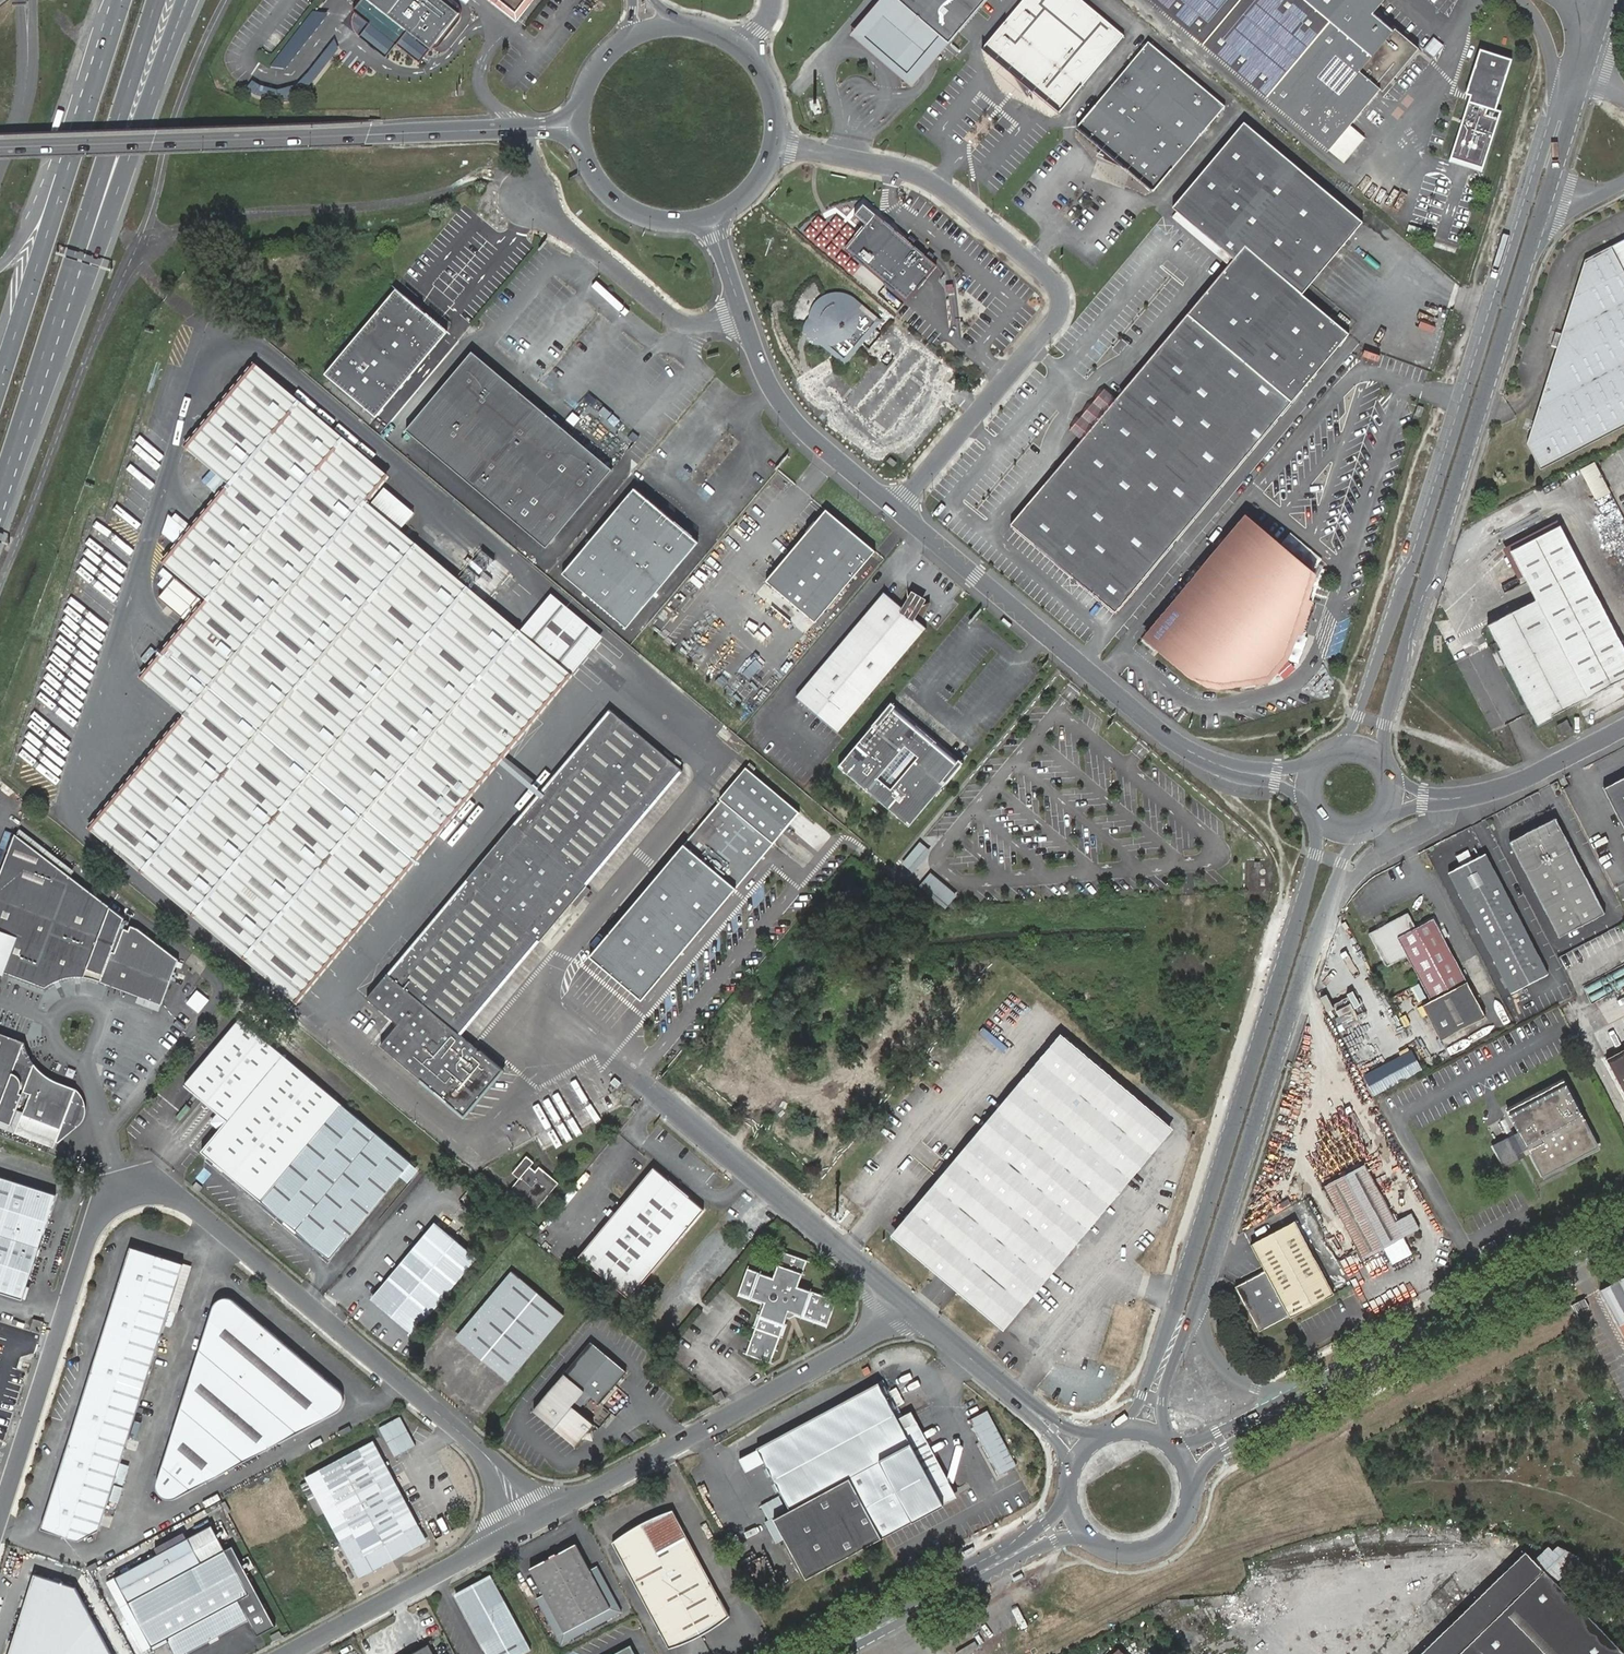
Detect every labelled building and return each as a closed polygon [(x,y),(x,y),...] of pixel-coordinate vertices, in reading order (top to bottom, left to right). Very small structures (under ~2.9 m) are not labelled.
[(359,4),(354,11),(357,13),(355,17),(354,21),(353,25),(355,29),(357,33),(359,36),(388,57),(397,45),(403,36),(413,43),(418,37),(371,0),(362,0),(359,4)] [(418,37),(430,48),(431,49),(433,46),(458,14),(440,0),(371,0),(418,37)] [(514,19),(529,0),(489,0),(514,19)] [(851,36),(913,88),(932,66),(987,0),(882,0),(870,14),(851,36)] [(1082,0),(1023,0),(983,48),(1060,112),(1124,35),(1082,0)] [(1383,0),(1151,0),(1328,150),(1380,89),(1382,91),(1418,49),(1394,29),(1393,30),(1373,12),(1383,0)] [(287,46),(298,55),(328,17),(316,8),(287,46)] [(430,48),(418,37),(413,43),(403,36),(397,45),(419,62),(423,57),(430,48)] [(1425,48),(1435,57),(1446,44),(1435,36),(1425,48)] [(1148,41),(1077,127),(1154,191),(1226,106),(1148,41)] [(1511,60),(1481,50),(1467,93),(1471,95),(1448,162),(1480,172),(1500,110),(1494,108),(1511,60)] [(1234,259),(1229,264),(1226,268),(1216,279),(1011,524),(1115,612),(1341,343),(1349,333),(1302,294),(1363,222),(1244,122),(1173,207),(1177,211),(1234,259)] [(1384,200),(1393,206),(1398,199),(1389,192),(1384,200)] [(1172,217),(1229,264),(1234,259),(1177,211),(1172,217)] [(936,266),(875,214),(864,226),(845,249),(854,256),(907,301),(936,266)] [(841,230),(845,257),(845,258),(854,256),(845,249),(864,226),(841,230)] [(1623,426),(1623,239),(1611,246),(1585,260),(1527,443),(1541,469),(1623,426)] [(323,372),(374,415),(445,330),(394,287),(323,372)] [(845,362),(879,321),(858,304),(854,300),(847,297),(839,295),(832,295),(823,299),(817,303),(810,312),(808,322),(807,334),(817,345),(820,341),(845,362)] [(1380,364),(1384,354),(1365,347),(1361,356),(1380,364)] [(611,469),(472,352),(407,430),(546,547),(611,469)] [(570,676),(519,633),(364,503),(386,477),(254,366),(188,445),(232,482),(166,561),(210,598),(144,677),(187,714),(92,827),(297,1000),(570,676)] [(1592,460),(1576,467),(1591,498),(1607,491),(1592,460)] [(634,489),(563,574),(626,627),(698,542),(634,489)] [(825,510),(765,582),(815,622),(874,550),(825,510)] [(1247,514),(1147,634),(1192,671),(1210,682),(1221,684),(1269,678),(1286,656),(1295,634),(1296,631),(1304,633),(1309,618),(1313,602),(1305,599),(1314,570),(1247,514)] [(1536,600),(1512,612),(1512,611),(1487,624),(1496,641),(1507,662),(1508,664),(1539,722),(1563,709),(1623,678),(1623,648),(1560,525),(1511,551),(1521,571),(1527,583),(1540,576),(1548,593),(1536,600)] [(1532,592),(1536,600),(1548,593),(1540,576),(1527,583),(1532,592)] [(884,592),(796,696),(838,732),(926,627),(915,618),(902,607),(884,592)] [(520,631),(519,633),(570,676),(603,637),(551,594),(520,631)] [(908,598),(902,607),(915,618),(922,607),(908,598)] [(872,725),(837,766),(909,826),(943,785),(940,782),(955,764),(891,709),(875,728),(872,725)] [(609,710),(387,974),(460,1035),(462,1033),(539,941),(586,885),(682,771),(609,710)] [(1562,735),(1572,729),(1567,719),(1557,725),(1562,735)] [(746,768),(720,799),(773,843),(799,812),(752,773),(755,768),(750,764),(746,768)] [(1603,788),(1623,828),(1623,777),(1603,788)] [(773,843),(720,799),(589,957),(642,1001),(773,843)] [(1555,817),(1508,841),(1558,937),(1605,913),(1555,817)] [(0,876),(0,970),(48,988),(55,983),(64,980),(73,978),(81,978),(90,978),(96,979),(101,982),(162,1005),(179,960),(138,929),(131,927),(129,931),(121,928),(125,919),(16,834),(0,876)] [(1454,854),(1456,863),(1468,859),(1466,851),(1454,854)] [(1484,853),(1446,873),(1504,985),(1543,965),(1484,853)] [(920,888),(950,907),(960,892),(930,873),(920,888)] [(1408,915),(1388,926),(1378,931),(1369,936),(1387,969),(1408,958),(1431,1002),(1422,1007),(1427,1017),(1441,1042),(1486,1018),(1468,983),(1434,920),(1416,930),(1408,915)] [(1581,985),(1588,1001),(1623,983),(1623,964),(1581,985)] [(460,1035),(387,974),(366,998),(396,1023),(398,1024),(380,1045),(464,1116),(502,1070),(460,1035)] [(1331,985),(1373,1078),(1405,1064),(1369,983),(1350,991),(1344,979),(1331,985)] [(202,1012),(210,997),(196,989),(188,1005),(202,1012)] [(1427,1017),(1422,1007),(1417,1010),(1423,1019),(1427,1017)] [(201,1151),(246,1189),(327,1092),(240,1020),(184,1085),(218,1113),(213,1120),(221,1127),(201,1151)] [(1611,1047),(1617,1045),(1613,1031),(1606,1033),(1611,1047)] [(0,1033),(0,1120),(12,1125),(18,1110),(25,1092),(32,1095),(25,1113),(24,1115),(61,1129),(66,1130),(70,1130),(75,1128),(79,1126),(81,1124),(83,1121),(85,1118),(86,1112),(86,1105),(83,1099),(81,1094),(77,1089),(60,1083),(55,1080),(45,1074),(39,1069),(35,1064),(32,1059),(29,1053),(25,1042),(0,1033)] [(1064,1036),(895,1238),(1000,1327),(1169,1125),(1064,1036)] [(1623,1092),(1623,1049),(1606,1058),(1618,1080),(1623,1092)] [(1529,1148),(1542,1173),(1597,1144),(1564,1082),(1509,1111),(1519,1131),(1514,1133),(1508,1137),(1496,1143),(1505,1161),(1529,1148)] [(327,1092),(246,1189),(330,1259),(410,1163),(327,1092)] [(0,1120),(0,1127),(54,1148),(61,1129),(24,1115),(25,1113),(18,1110),(12,1125),(0,1120)] [(538,1175),(534,1172),(530,1168),(534,1163),(526,1156),(512,1173),(519,1179),(512,1187),(537,1209),(559,1183),(543,1170),(538,1175)] [(1383,1248),(1392,1264),(1412,1253),(1403,1237),(1419,1228),(1411,1213),(1396,1221),(1364,1164),(1323,1185),(1362,1259),(1383,1248)] [(539,1167),(534,1172),(538,1175),(543,1170),(539,1167)] [(629,1299),(704,1210),(689,1197),(687,1200),(665,1182),(668,1180),(653,1167),(579,1257),(629,1299)] [(23,1299),(56,1195),(0,1177),(0,1292),(23,1299)] [(199,1192),(202,1187),(196,1182),(193,1186),(199,1192)] [(1333,1294),(1294,1221),(1251,1244),(1265,1270),(1236,1286),(1259,1329),(1289,1314),(1290,1317),(1333,1294)] [(435,1222),(372,1297),(415,1332),(477,1258),(435,1222)] [(1484,1246),(1489,1255),(1500,1249),(1495,1240),(1484,1246)] [(1485,1257),(1489,1255),(1484,1246),(1481,1248),(1485,1257)] [(130,1248),(42,1531),(79,1542),(100,1531),(183,1264),(130,1248)] [(747,1268),(738,1293),(752,1297),(764,1302),(760,1315),(758,1319),(755,1328),(780,1337),(785,1324),(789,1311),(802,1315),(828,1325),(837,1300),(811,1291),(798,1286),(803,1273),(807,1260),(782,1251),(778,1265),(773,1277),(760,1273),(747,1268)] [(512,1271),(459,1333),(467,1340),(511,1377),(564,1315),(512,1271)] [(1596,1288),(1623,1344),(1623,1275),(1596,1288)] [(213,1307),(157,1482),(157,1485),(158,1490),(160,1493),(162,1495),(167,1497),(170,1498),(176,1497),(337,1412),(341,1408),(343,1406),(344,1401),(344,1399),(343,1394),(341,1391),(339,1389),(234,1301),(232,1299),(230,1298),(224,1298),(222,1298),(217,1301),(215,1303),(213,1307)] [(30,1329),(40,1333),(44,1321),(33,1318),(30,1329)] [(564,1373),(533,1410),(575,1445),(593,1423),(572,1405),(584,1390),(600,1403),(606,1395),(623,1375),(626,1371),(591,1342),(564,1373)] [(943,1504),(902,1428),(878,1383),(757,1447),(790,1509),(773,1518),(805,1578),(882,1537),(943,1505),(943,1504)] [(713,1395),(717,1403),(725,1398),(721,1390),(714,1394),(713,1395)] [(988,1411),(971,1420),(999,1475),(1016,1466),(988,1411)] [(403,1416),(380,1426),(395,1457),(417,1447),(403,1416)] [(916,1421),(902,1428),(943,1504),(957,1496),(916,1421)] [(373,1440),(305,1476),(357,1574),(425,1537),(373,1440)] [(674,1512),(614,1544),(668,1645),(728,1613),(726,1608),(674,1512)] [(217,1635),(249,1618),(238,1599),(248,1594),(224,1549),(200,1562),(187,1537),(114,1576),(127,1601),(151,1646),(165,1638),(174,1653),(181,1653),(207,1640),(217,1635)] [(576,1543),(530,1568),(565,1632),(610,1608),(576,1543)] [(275,1626),(232,1545),(224,1549),(248,1594),(238,1599),(258,1635),(275,1626)] [(1544,1570),(1539,1565),(1525,1550),(1418,1653),(1457,1653),(1544,1570)] [(86,1567),(88,1571),(97,1566),(94,1562),(86,1567)] [(1457,1653),(1623,1653),(1623,1652),(1544,1570),(1457,1653)] [(9,1653),(112,1653),(76,1589),(34,1574),(9,1653)] [(531,1648),(490,1575),(454,1595),(486,1653),(520,1653),(531,1648)] [(151,1646),(127,1601),(118,1605),(142,1650),(151,1646)] [(219,1639),(217,1635),(207,1640),(209,1644),(219,1639)] [(956,1651),(957,1653),(968,1653),(979,1648),(975,1641),(956,1651)] [(411,1653),(434,1653),(429,1645),(411,1653)] [(613,1653),(636,1653),(631,1645),(619,1651),(613,1653)]
